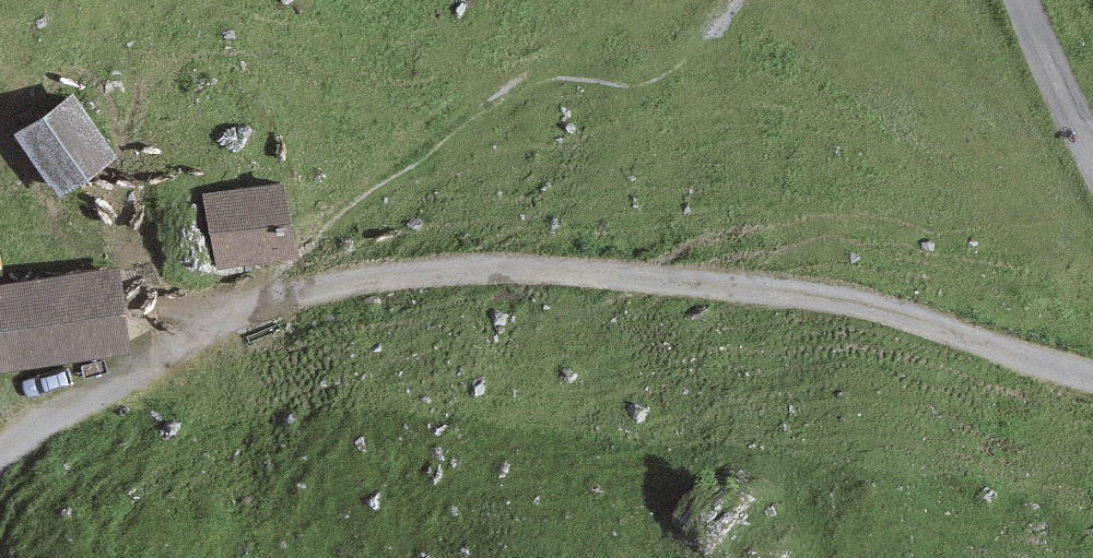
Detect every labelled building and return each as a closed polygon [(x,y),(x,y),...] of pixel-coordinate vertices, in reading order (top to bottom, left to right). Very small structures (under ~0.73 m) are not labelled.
[(76,93),(20,128),(58,189),(114,153),(76,93)] [(288,181),(205,195),(218,270),(301,256),(288,181)] [(0,289),(0,363),(132,345),(122,272),(0,289)]
